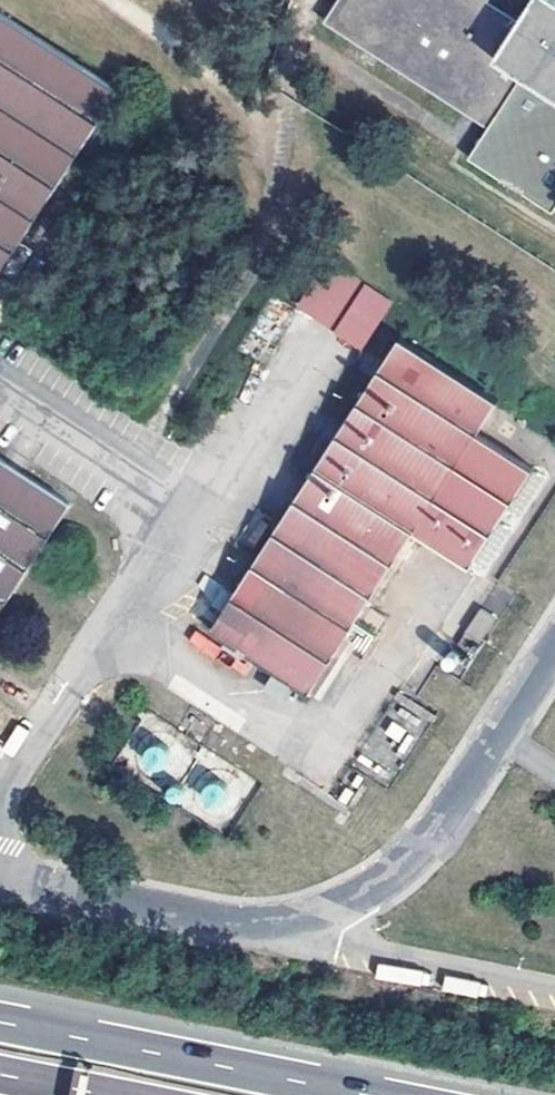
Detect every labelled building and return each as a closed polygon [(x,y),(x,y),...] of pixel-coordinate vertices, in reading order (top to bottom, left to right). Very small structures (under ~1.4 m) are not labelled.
[(324,29),(487,124),(465,162),(554,214),(554,212),(554,0),(341,0),(324,29)] [(119,91),(0,13),(0,274),(83,146),(119,91)] [(329,259),(298,306),(364,349),(381,322),(394,301),(329,259)] [(212,631),(309,695),(416,528),(471,564),(532,468),(479,433),(498,403),(401,339),(375,379),(345,425),(332,445),(307,428),(288,456),(292,459),(314,474),(304,488),(292,507),(282,522),(258,560),(239,589),(220,617),(212,631)] [(71,506),(0,459),(0,616),(71,506)] [(233,584),(214,613),(220,617),(239,589),(233,584)] [(476,649),(495,619),(481,611),(450,659),(458,663),(470,645),(476,649)] [(212,659),(220,649),(195,630),(188,640),(212,659)] [(437,716),(399,691),(395,697),(433,722),(437,716)] [(167,803),(204,746),(179,729),(149,709),(111,767),(167,803)] [(1,749),(12,756),(28,732),(17,725),(1,749)]
